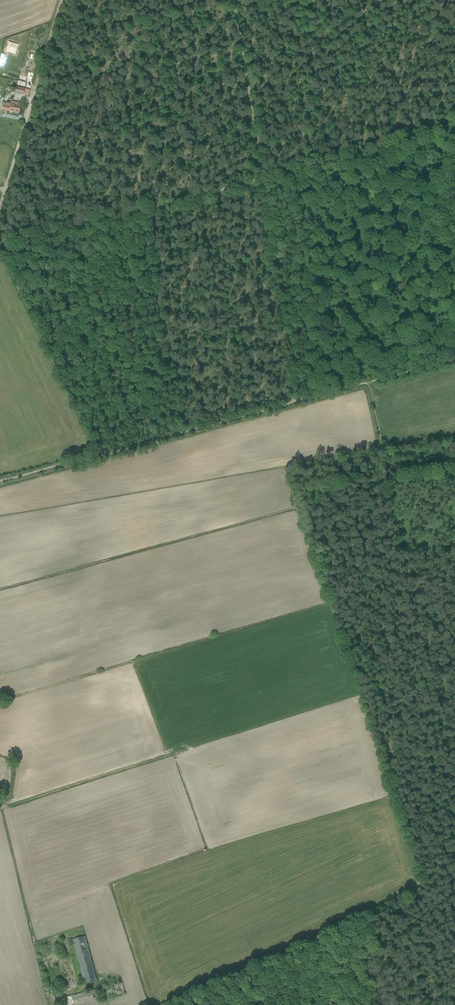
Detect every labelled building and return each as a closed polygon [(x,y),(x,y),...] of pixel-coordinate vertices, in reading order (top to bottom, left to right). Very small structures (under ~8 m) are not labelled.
[(15,93),(28,96),(30,90),(16,87),(15,93)] [(2,110),(10,111),(19,113),(20,111),(21,103),(11,101),(11,104),(3,102),(2,110)] [(71,938),(80,984),(93,981),(92,975),(91,976),(89,966),(84,967),(78,936),(71,938)] [(119,985),(102,986),(103,995),(119,994),(119,985)] [(92,990),(69,993),(71,1004),(94,1000),(92,990)]
